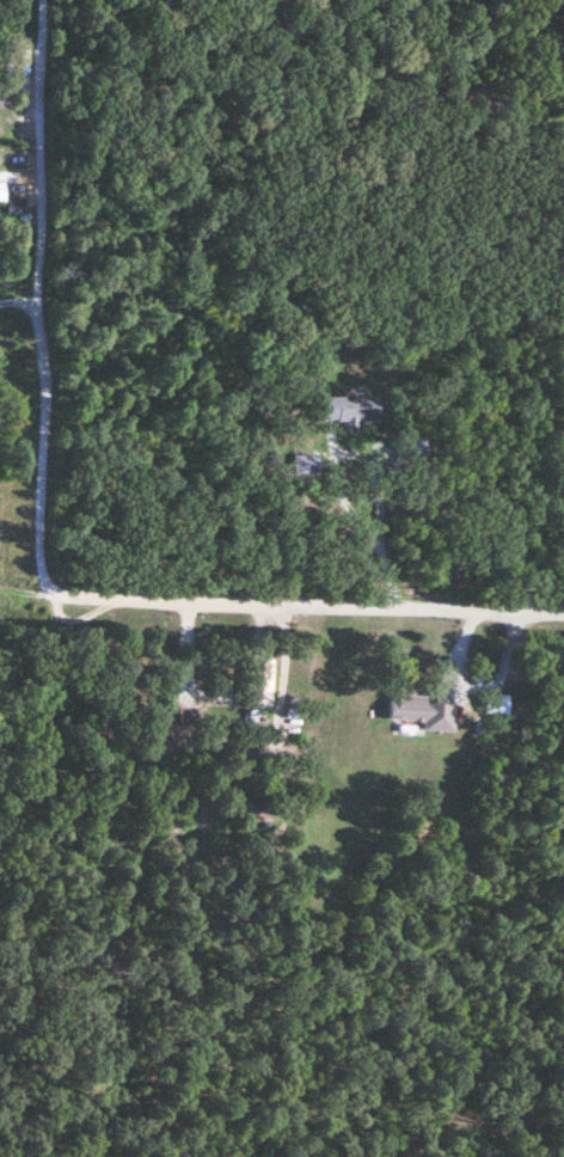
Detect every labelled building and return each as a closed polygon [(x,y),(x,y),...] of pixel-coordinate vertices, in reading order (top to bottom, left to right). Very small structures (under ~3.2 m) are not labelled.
[(266,709),(266,661),(242,661),(242,709),(266,709)] [(423,703),(423,696),(386,696),(386,720),(421,720),(421,732),(451,732),(451,703),(423,703)]
